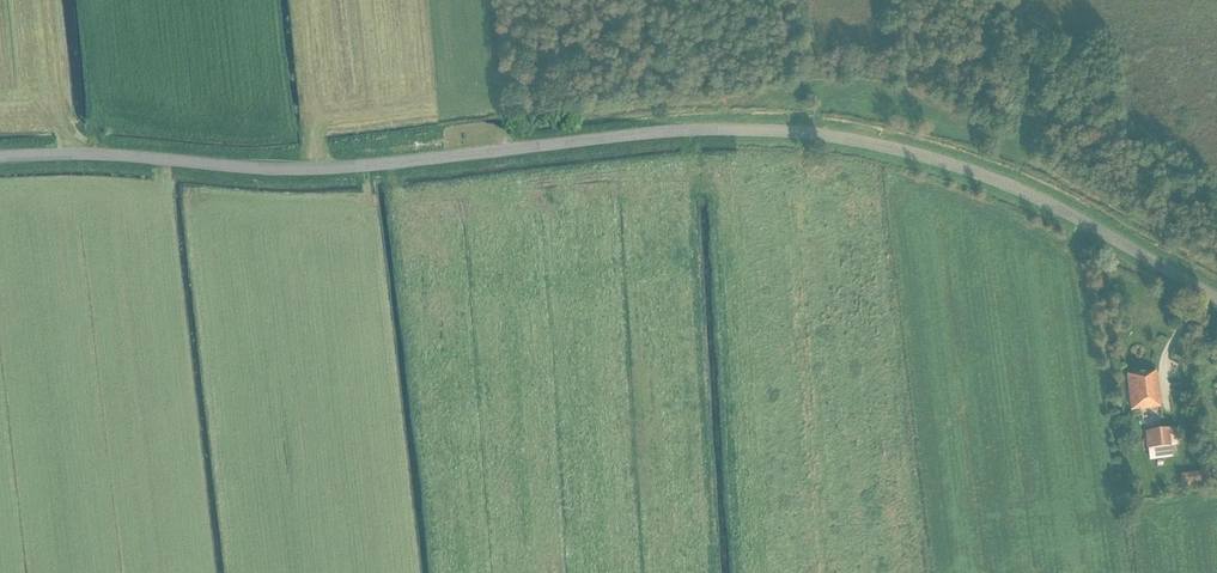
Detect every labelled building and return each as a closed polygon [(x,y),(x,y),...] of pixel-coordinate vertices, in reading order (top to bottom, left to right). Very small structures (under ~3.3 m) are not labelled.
[(1139,409),(1160,406),(1156,371),(1127,374),(1131,408),(1139,407),(1139,409)] [(1147,448),(1148,448),(1149,453),(1152,453),(1153,459),(1171,457),(1170,445),(1174,445),(1172,427),(1145,431),(1147,448)]
